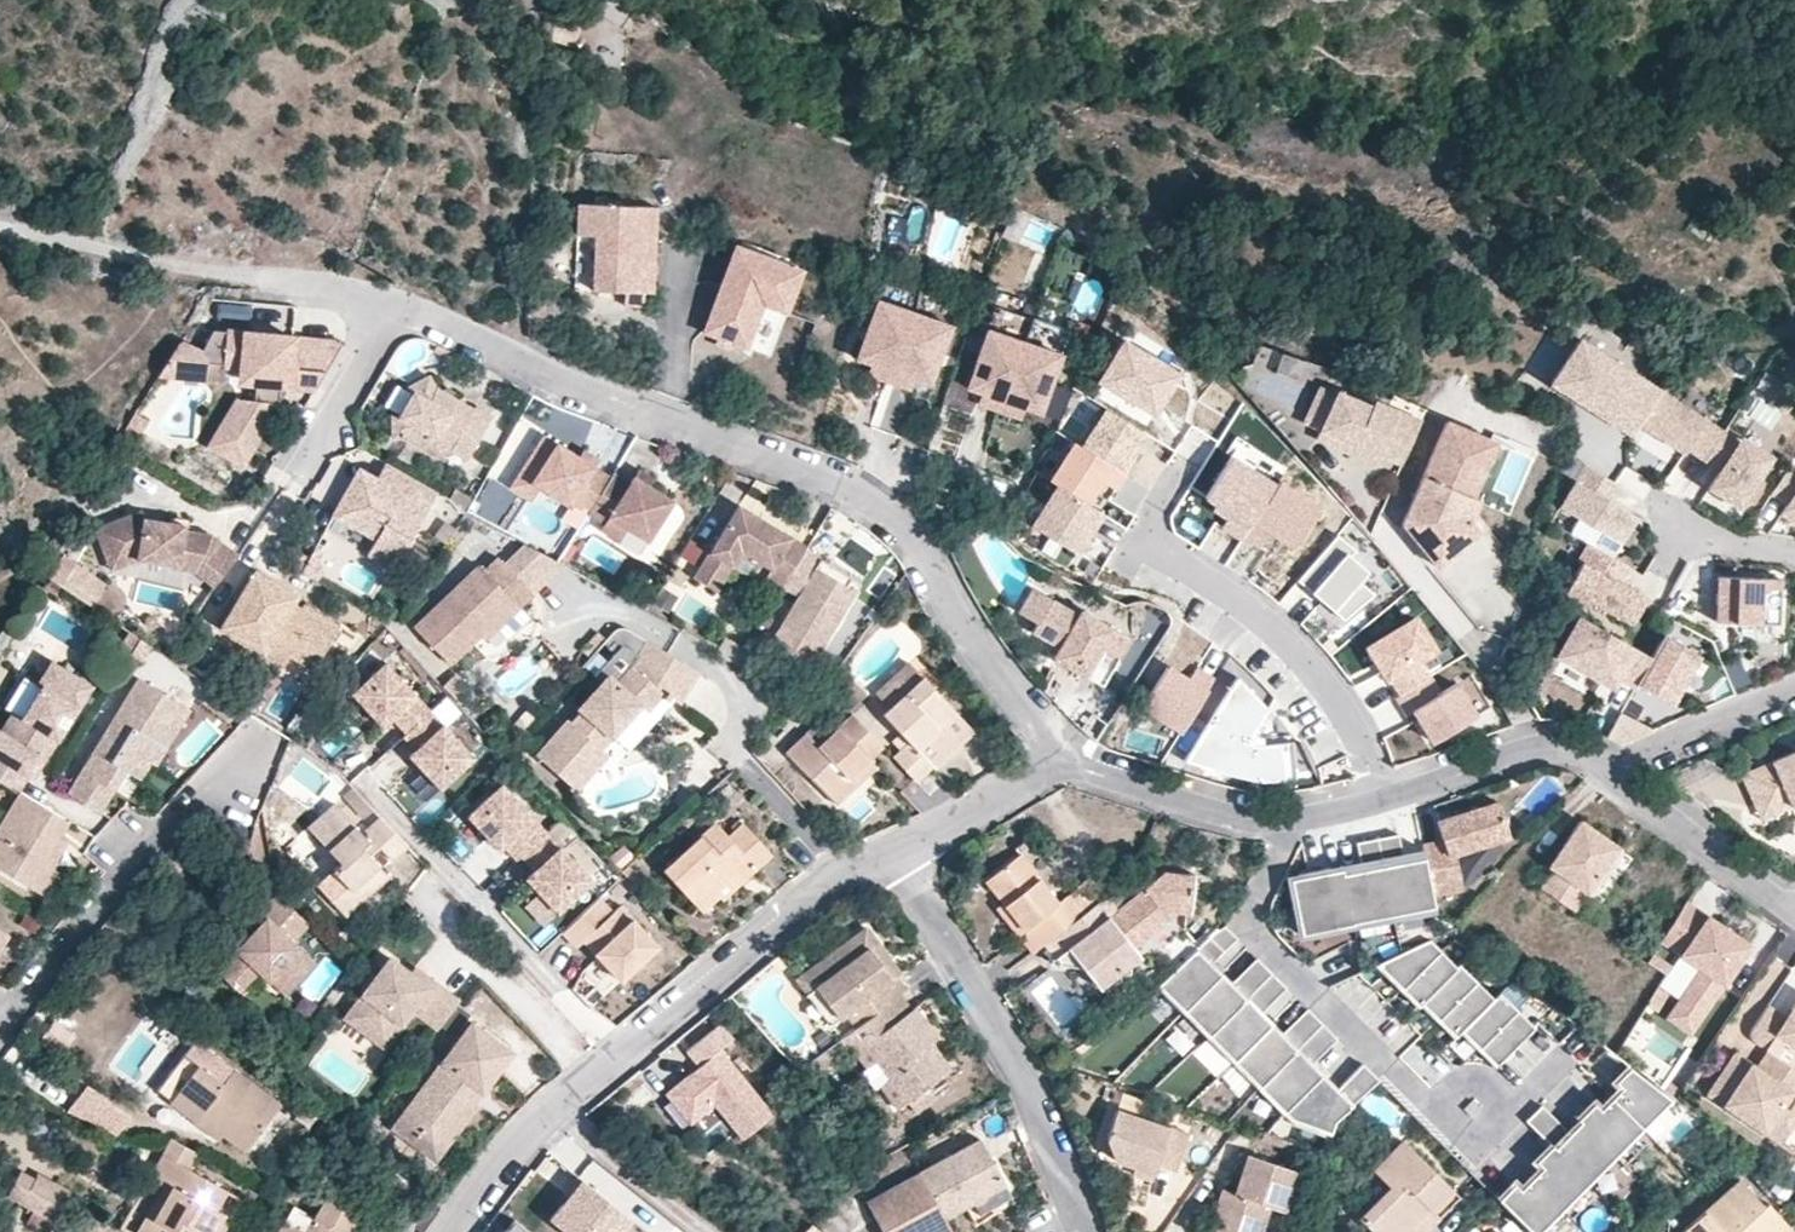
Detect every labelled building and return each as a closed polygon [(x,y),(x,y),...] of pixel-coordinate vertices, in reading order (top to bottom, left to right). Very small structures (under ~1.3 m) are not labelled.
[(852,0),(832,0),(836,9),(852,1),(852,0)] [(662,211),(584,206),(582,237),(601,238),(597,294),(628,296),(648,297),(657,297),(662,211)] [(601,238),(582,237),(579,293),(597,294),(601,238)] [(804,268),(736,248),(708,336),(752,350),(766,305),(790,313),(804,268)] [(921,313),(957,326),(966,304),(930,290),(921,313)] [(648,297),(628,296),(627,309),(647,310),(648,297)] [(957,326),(884,299),(862,356),(877,362),(873,373),(916,389),(920,379),(935,384),(957,326)] [(1039,324),(1030,345),(1066,359),(1074,337),(1039,324)] [(1030,345),(993,331),(971,389),(986,395),(982,405),(1026,422),(1030,411),(1044,417),(1066,359),(1030,345)] [(343,345),(214,333),(203,357),(225,370),(243,372),(241,394),(256,396),(255,405),(237,402),(209,450),(244,470),(280,408),(281,391),(317,393),(342,351),(343,345)] [(1159,404),(1177,373),(1122,340),(1097,382),(1152,415),(1159,404)] [(1553,387),(1630,435),(1637,423),(1658,390),(1581,342),(1553,387)] [(209,382),(211,368),(225,370),(203,357),(183,345),(163,376),(209,382)] [(463,456),(490,413),(473,403),(471,405),(434,382),(429,370),(409,380),(412,387),(398,409),(390,409),(389,430),(402,431),(441,456),(447,445),(463,456)] [(1703,460),(1722,430),(1658,390),(1637,423),(1683,453),(1685,448),(1703,460)] [(1324,436),(1340,400),(1323,393),(1308,429),(1324,436)] [(1399,468),(1418,423),(1385,409),(1377,406),(1375,412),(1341,397),(1340,400),(1324,436),(1320,445),(1356,460),(1359,452),(1376,459),(1399,468)] [(1418,423),(1422,412),(1390,398),(1385,409),(1418,423)] [(1105,409),(1081,447),(1122,473),(1131,460),(1126,456),(1130,450),(1142,432),(1105,409)] [(1499,448),(1449,427),(1405,532),(1440,573),(1482,538),(1474,530),(1468,522),(1475,504),(1499,448)] [(1770,457),(1724,427),(1722,430),(1703,460),(1719,470),(1710,484),(1719,490),(1716,494),(1738,508),(1770,457)] [(585,456),(550,433),(538,452),(551,461),(538,480),(545,485),(576,505),(578,501),(580,498),(590,504),(596,508),(605,496),(617,478),(601,467),(585,456)] [(1057,485),(1086,504),(1096,488),(1100,481),(1114,490),(1124,474),(1122,473),(1081,447),(1073,442),(1049,480),(1057,485)] [(585,456),(601,467),(605,459),(590,449),(585,456)] [(551,461),(538,452),(517,484),(537,498),(545,485),(538,480),(551,461)] [(1373,467),(1376,459),(1359,452),(1356,460),(1373,467)] [(389,570),(435,494),(436,494),(383,462),(373,479),(371,478),(343,522),(371,539),(363,554),(389,570)] [(1789,463),(1770,494),(1786,504),(1779,514),(1794,523),(1794,467),(1789,463)] [(1281,493),(1230,464),(1202,511),(1225,525),(1252,541),(1281,493)] [(1616,485),(1586,468),(1562,509),(1620,542),(1636,514),(1608,498),(1616,485)] [(367,475),(357,469),(347,485),(358,491),(367,475)] [(645,470),(641,477),(655,487),(660,480),(645,470)] [(636,483),(621,473),(617,478),(605,496),(596,508),(594,512),(610,523),(607,528),(625,540),(633,528),(653,541),(679,502),(655,487),(641,477),(636,483)] [(343,522),(371,478),(367,475),(358,491),(347,485),(330,514),(343,522)] [(1719,490),(1710,484),(1707,488),(1716,494),(1719,490)] [(1086,504),(1057,485),(1031,526),(1075,553),(1090,529),(1100,513),(1086,504)] [(1252,541),(1250,543),(1267,553),(1276,539),(1287,546),(1301,554),(1326,514),(1284,488),(1281,493),(1252,541)] [(590,504),(580,498),(578,501),(587,508),(590,504)] [(1468,522),(1474,530),(1484,507),(1475,504),(1468,522)] [(784,587),(805,551),(789,541),(791,537),(738,505),(710,551),(709,550),(693,577),(716,591),(732,566),(733,565),(732,564),(736,557),(748,554),(772,569),(767,577),(784,587)] [(172,523),(141,520),(138,512),(92,530),(104,560),(119,554),(124,565),(134,561),(174,565),(174,568),(194,570),(212,584),(236,554),(210,533),(181,530),(171,529),(172,523)] [(653,541),(633,528),(625,540),(644,553),(653,541)] [(1338,539),(1298,585),(1320,603),(1345,624),(1375,598),(1360,585),(1369,575),(1351,560),(1356,554),(1338,539)] [(565,564),(526,543),(504,563),(498,557),(484,569),(479,564),(413,625),(449,663),(483,631),(490,625),(513,603),(518,608),(565,564)] [(1630,571),(1586,545),(1579,556),(1588,561),(1574,585),(1635,622),(1649,599),(1623,583),(1630,571)] [(856,591),(816,568),(821,560),(805,550),(805,551),(784,587),(799,596),(772,641),(813,665),(856,591)] [(103,583),(60,553),(46,573),(104,614),(111,603),(96,592),(103,583)] [(294,598),(254,570),(215,623),(258,654),(289,606),(294,598)] [(1774,578),(1717,577),(1716,619),(1773,621),(1774,578)] [(1131,635),(1078,607),(1076,610),(1030,585),(1015,609),(1036,621),(1030,632),(1056,646),(1051,656),(1104,685),(1131,635)] [(302,603),(294,598),(289,606),(296,611),(299,608),(302,603)] [(518,608),(513,603),(490,625),(494,630),(503,639),(526,616),(518,608)] [(333,632),(299,608),(296,611),(289,606),(258,654),(274,666),(282,655),(304,671),(333,632)] [(1653,654),(1578,614),(1556,655),(1612,685),(1617,677),(1636,687),(1653,654)] [(1388,677),(1398,694),(1424,679),(1413,661),(1431,651),(1412,620),(1365,648),(1377,668),(1384,679),(1388,677)] [(487,636),(494,630),(490,625),(483,631),(487,636)] [(1668,702),(1695,653),(1662,634),(1653,654),(1636,687),(1668,702)] [(697,669),(646,637),(633,664),(619,680),(609,673),(580,706),(583,710),(574,721),(570,718),(538,754),(579,789),(610,753),(603,748),(597,743),(607,730),(613,736),(642,703),(649,709),(665,691),(682,699),(697,669)] [(633,664),(624,656),(609,673),(619,680),(633,664)] [(50,659),(36,682),(35,683),(40,687),(22,716),(11,710),(0,728),(0,780),(18,791),(20,792),(29,777),(34,780),(46,761),(45,759),(58,740),(57,739),(76,709),(77,710),(93,685),(50,659)] [(921,676),(908,661),(873,692),(887,707),(921,676)] [(431,710),(386,662),(352,693),(383,727),(392,718),(406,733),(431,710)] [(1181,735),(1216,678),(1196,666),(1189,678),(1178,672),(1165,664),(1138,710),(1181,735)] [(773,671),(765,666),(761,674),(769,678),(773,671)] [(974,731),(921,676),(887,707),(882,713),(907,740),(891,756),(916,781),(932,766),(934,768),(974,731)] [(167,747),(150,737),(173,699),(138,677),(81,770),(114,790),(125,771),(140,779),(151,762),(156,765),(167,747)] [(1268,708),(1236,678),(1185,760),(1209,769),(1243,778),(1269,781),(1295,780),(1292,742),(1255,745),(1250,743),(1249,738),(1252,732),(1268,708)] [(1393,697),(1404,715),(1410,711),(1414,718),(1429,743),(1472,717),(1452,685),(1436,694),(1426,678),(1424,679),(1398,694),(1393,697)] [(186,707),(173,699),(150,737),(167,747),(179,728),(175,725),(186,707)] [(474,757),(431,710),(406,733),(403,736),(415,749),(409,755),(440,789),(474,757)] [(1605,736),(1619,743),(1651,729),(1619,711),(1605,736)] [(883,747),(852,713),(839,727),(837,725),(826,736),(814,724),(785,752),(836,805),(855,787),(849,781),(871,760),(870,759),(883,747)] [(887,730),(875,718),(869,725),(880,737),(887,730)] [(613,736),(607,730),(597,743),(603,748),(613,736)] [(386,786),(413,763),(397,744),(370,766),(386,786)] [(1772,765),(1787,795),(1770,804),(1776,816),(1793,807),(1794,810),(1794,753),(1772,765)] [(877,767),(871,760),(849,781),(855,787),(877,767)] [(1787,795),(1772,765),(1742,779),(1764,823),(1776,816),(1770,804),(1787,795)] [(114,790),(81,770),(67,792),(101,813),(114,790)] [(502,784),(468,815),(499,849),(504,845),(517,859),(521,855),(546,832),(502,784)] [(18,791),(0,821),(0,870),(44,896),(58,872),(53,869),(45,864),(61,837),(70,822),(20,792),(18,791)] [(360,832),(333,803),(307,827),(340,862),(316,884),(336,906),(352,892),(362,903),(389,876),(370,856),(379,847),(392,862),(409,848),(379,815),(360,832)] [(1428,866),(1436,904),(1467,898),(1459,861),(1511,850),(1504,816),(1442,829),(1446,849),(1425,853),(1426,857),(1428,866)] [(773,855),(741,821),(727,835),(714,821),(662,870),(703,912),(720,897),(715,891),(750,859),(757,868),(773,855)] [(1561,876),(1548,893),(1581,916),(1583,912),(1593,899),(1625,855),(1588,828),(1556,872),(1561,876)] [(591,880),(546,832),(521,855),(534,870),(526,878),(540,892),(557,911),(591,880)] [(53,869),(68,842),(61,837),(45,864),(53,869)] [(1027,847),(1022,842),(1017,846),(1022,851),(1027,847)] [(1436,904),(1428,866),(1407,870),(1405,861),(1401,843),(1381,847),(1397,923),(1438,915),(1436,904)] [(1397,923),(1381,847),(1360,852),(1365,870),(1366,879),(1347,883),(1351,905),(1357,932),(1397,923)] [(1057,900),(1019,853),(984,880),(1001,902),(1024,931),(1018,935),(1031,952),(1042,943),(1057,932),(1080,914),(1065,894),(1057,900)] [(1428,866),(1426,857),(1405,861),(1407,870),(1428,866)] [(757,868),(750,859),(715,891),(720,897),(724,901),(757,868)] [(644,880),(628,864),(618,874),(635,889),(644,880)] [(1366,879),(1365,870),(1345,874),(1346,878),(1347,883),(1366,879)] [(1199,880),(1165,872),(1150,883),(1181,900),(1193,906),(1199,880)] [(1105,894),(1090,874),(1065,894),(1080,914),(1105,894)] [(1347,883),(1346,878),(1334,881),(1334,877),(1302,883),(1303,887),(1295,889),(1300,915),(1351,905),(1347,883)] [(1116,909),(1105,894),(1080,914),(1057,932),(1069,948),(1054,959),(1050,962),(1083,967),(1100,988),(1150,948),(1169,973),(1197,949),(1183,932),(1187,917),(1190,918),(1193,906),(1181,900),(1150,883),(1116,909)] [(310,924),(275,892),(258,911),(264,917),(215,969),(238,993),(257,972),(270,958),(297,982),(316,961),(294,940),(310,924)] [(362,903),(352,892),(336,906),(346,917),(362,903)] [(544,923),(557,911),(540,892),(527,904),(544,923)] [(601,896),(564,930),(578,945),(585,939),(622,979),(659,945),(621,904),(614,910),(601,896)] [(1707,915),(1685,900),(1659,942),(1699,968),(1675,1003),(1699,1019),(1749,943),(1715,921),(1708,931),(1700,926),(1707,915)] [(1024,931),(1001,902),(994,908),(1016,936),(1018,935),(1024,931)] [(1346,936),(1357,933),(1357,932),(1351,905),(1300,915),(1307,944),(1315,942),(1316,946),(1347,939),(1346,936)] [(1715,921),(1707,915),(1700,926),(1708,931),(1715,921)] [(1236,938),(1223,925),(1200,946),(1214,960),(1236,938)] [(899,971),(866,927),(862,928),(803,972),(838,1017),(840,1020),(846,1016),(855,1027),(901,994),(907,989),(896,974),(899,971)] [(8,934),(0,929),(0,948),(8,934)] [(1069,948),(1057,932),(1042,943),(1054,959),(1069,948)] [(1428,938),(1376,963),(1401,988),(1439,949),(1428,938)] [(1214,960),(1200,946),(1197,949),(1169,973),(1156,984),(1183,1011),(1220,974),(1211,964),(1214,960)] [(1420,1002),(1456,966),(1439,949),(1401,988),(1417,1005),(1420,1002)] [(412,970),(390,954),(341,1017),(368,1038),(384,1016),(399,1028),(411,1011),(436,1030),(459,998),(415,965),(412,970)] [(297,982),(270,958),(257,972),(283,998),(297,982)] [(1249,995),(1271,973),(1256,958),(1234,980),(1249,995)] [(593,1005),(616,984),(595,962),(572,983),(593,1005)] [(1437,1019),(1475,980),(1459,963),(1456,966),(1420,1002),(1437,1019)] [(838,1017),(803,972),(795,978),(795,979),(797,981),(829,1024),(838,1017)] [(1271,973),(1249,995),(1264,1009),(1286,987),(1271,973)] [(1208,1036),(1249,995),(1234,980),(1230,984),(1220,974),(1183,1011),(1208,1036)] [(1460,1030),(1493,997),(1475,980),(1437,1019),(1454,1036),(1460,1030)] [(1478,1047),(1516,1008),(1499,991),(1493,997),(1460,1030),(1478,1047)] [(938,1036),(916,1005),(912,1008),(901,994),(855,1027),(842,1038),(851,1049),(860,1041),(906,1103),(907,1102),(915,1114),(937,1098),(934,1094),(928,1086),(943,1074),(923,1047),(932,1041),(938,1036)] [(1264,1009),(1249,995),(1208,1036),(1233,1062),(1271,1024),(1260,1013),(1264,1009)] [(1699,1019),(1675,1003),(1665,1018),(1689,1033),(1699,1019)] [(1791,1022),(1784,1017),(1767,1006),(1751,1030),(1750,1033),(1750,1036),(1750,1039),(1751,1042),(1753,1043),(1759,1047),(1764,1050),(1776,1034),(1794,1047),(1794,1015),(1791,1022)] [(1495,1064),(1534,1026),(1516,1008),(1478,1047),(1495,1064)] [(1300,1046),(1322,1023),(1307,1009),(1285,1031),(1300,1046)] [(1790,1009),(1784,1017),(1791,1022),(1794,1015),(1794,1012),(1790,1009)] [(399,1028),(384,1016),(368,1038),(383,1049),(399,1028)] [(470,1084),(482,1093),(513,1051),(471,1020),(390,1128),(410,1144),(418,1133),(428,1140),(440,1125),(454,1135),(474,1109),(471,1107),(459,1098),(470,1084)] [(39,1048),(63,1059),(75,1034),(51,1023),(39,1048)] [(730,1036),(718,1023),(685,1051),(699,1067),(666,1095),(690,1123),(713,1104),(742,1138),(772,1113),(717,1047),(730,1036)] [(1315,1061),(1337,1038),(1322,1023),(1300,1046),(1315,1061)] [(1271,1024),(1233,1062),(1259,1087),(1300,1046),(1285,1031),(1281,1035),(1271,1024)] [(842,1038),(834,1027),(827,1032),(836,1043),(842,1038)] [(851,1049),(842,1038),(836,1043),(798,1071),(807,1082),(851,1049)] [(1207,1039),(1191,1053),(1217,1081),(1233,1066),(1207,1039)] [(906,1103),(860,1041),(851,1049),(896,1110),(906,1103)] [(951,1068),(932,1041),(923,1047),(943,1074),(951,1068)] [(1315,1061),(1300,1046),(1259,1087),(1284,1112),(1321,1074),(1311,1065),(1315,1061)] [(1745,1061),(1742,1066),(1737,1063),(1736,1054),(1734,1053),(1706,1095),(1778,1143),(1791,1123),(1794,1117),(1794,1116),(1786,1110),(1780,1105),(1789,1092),(1794,1095),(1794,1071),(1766,1052),(1755,1067),(1745,1061)] [(156,1090),(170,1100),(197,1065),(183,1054),(156,1090)] [(1745,1061),(1736,1054),(1737,1063),(1742,1066),(1745,1061)] [(1378,1080),(1362,1064),(1336,1090),(1321,1074),(1284,1112),(1290,1118),(1330,1135),(1336,1123),(1378,1080)] [(222,1083),(197,1065),(170,1100),(169,1102),(194,1121),(198,1115),(223,1134),(246,1151),(281,1105),(233,1069),(222,1083)] [(1619,1087),(1636,1070),(1629,1065),(1613,1081),(1619,1087)] [(1670,1096),(1636,1070),(1619,1087),(1611,1096),(1641,1126),(1670,1096)] [(950,1083),(943,1074),(928,1086),(934,1094),(950,1083)] [(131,1115),(85,1084),(67,1112),(112,1143),(131,1115)] [(482,1093),(470,1084),(459,1098),(471,1107),(482,1093)] [(1614,1153),(1641,1126),(1611,1096),(1598,1109),(1584,1123),(1614,1153)] [(670,1130),(682,1121),(664,1097),(652,1105),(670,1130)] [(1786,1110),(1794,1116),(1794,1097),(1786,1110)] [(1584,1123),(1580,1119),(1569,1130),(1542,1103),(1526,1119),(1551,1143),(1557,1150),(1587,1180),(1614,1153),(1584,1123)] [(1580,1119),(1584,1123),(1598,1109),(1592,1103),(1577,1117),(1580,1119)] [(1189,1131),(1116,1108),(1106,1139),(1113,1161),(1132,1167),(1130,1174),(1151,1181),(1156,1165),(1175,1171),(1189,1131)] [(454,1135),(440,1125),(428,1140),(418,1133),(410,1144),(420,1151),(435,1162),(442,1152),(454,1135)] [(1287,1141),(1263,1132),(1261,1138),(1285,1146),(1287,1141)] [(1004,1183),(979,1136),(916,1171),(943,1220),(966,1206),(1004,1183)] [(188,1168),(196,1151),(170,1137),(150,1174),(162,1182),(170,1186),(152,1219),(144,1215),(135,1231),(215,1231),(225,1214),(217,1210),(228,1190),(188,1168)] [(1403,1140),(1373,1170),(1390,1187),(1359,1219),(1372,1231),(1418,1231),(1412,1226),(1428,1208),(1433,1213),(1453,1192),(1403,1140)] [(1287,1141),(1285,1146),(1284,1149),(1309,1157),(1312,1149),(1287,1141)] [(1542,1165),(1557,1150),(1551,1143),(1536,1159),(1542,1165)] [(1536,1159),(1525,1170),(1561,1206),(1587,1180),(1557,1150),(1542,1165),(1536,1159)] [(1245,1154),(1240,1152),(1234,1170),(1239,1173),(1245,1154)] [(1246,1153),(1245,1154),(1239,1173),(1233,1192),(1222,1187),(1207,1228),(1218,1231),(1260,1231),(1269,1206),(1283,1210),(1296,1169),(1246,1153)] [(72,1191),(36,1172),(34,1178),(20,1170),(5,1196),(55,1223),(72,1191)] [(1531,1231),(1535,1231),(1561,1206),(1525,1170),(1514,1181),(1520,1187),(1503,1204),(1531,1231)] [(916,1171),(865,1200),(882,1231),(950,1231),(943,1220),(916,1171)] [(1739,1178),(1681,1231),(1789,1231),(1792,1229),(1767,1202),(1763,1205),(1739,1178)] [(1520,1187),(1514,1181),(1496,1198),(1503,1204),(1520,1187)] [(170,1186),(162,1182),(144,1215),(152,1219),(170,1186)] [(1004,1183),(966,1206),(973,1219),(1011,1197),(1004,1183)] [(635,1227),(581,1184),(568,1201),(573,1204),(567,1212),(554,1228),(558,1231),(631,1231),(635,1227)] [(1453,1192),(1433,1213),(1428,1208),(1412,1226),(1418,1231),(1426,1231),(1459,1196),(1453,1192)] [(567,1212),(573,1204),(568,1201),(562,1208),(567,1212)] [(232,1218),(225,1214),(215,1231),(224,1231),(232,1218)] [(284,1220),(277,1231),(342,1231),(314,1215),(304,1231),(284,1220)] [(514,1218),(503,1231),(532,1231),(514,1218)] [(813,1222),(803,1231),(825,1231),(813,1222)]
